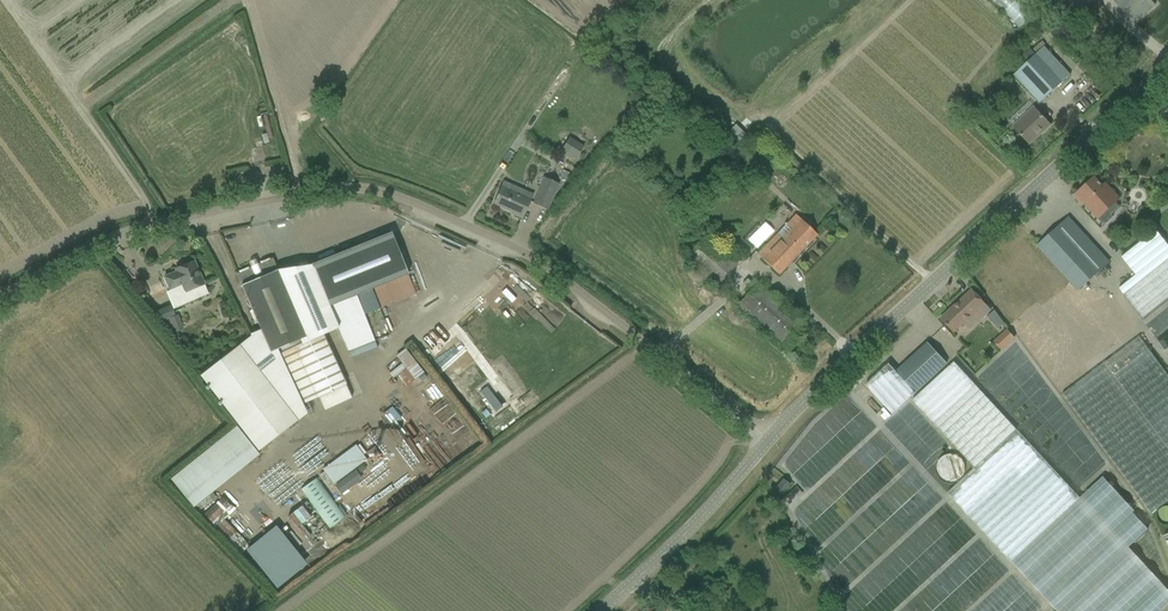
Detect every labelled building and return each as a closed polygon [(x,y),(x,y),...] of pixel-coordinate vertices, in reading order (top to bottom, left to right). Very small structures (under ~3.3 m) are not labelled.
[(1038,17),(1023,0),(994,0),(1023,31),(1038,17)] [(1126,15),(1134,24),(1155,5),(1150,0),(1112,0),(1126,15)] [(1070,75),(1062,66),(1044,47),(1014,75),(1040,103),(1070,75)] [(1050,125),(1042,116),(1034,107),(1013,127),(1022,136),(1030,144),(1028,142),(1041,131),(1042,132),(1050,125)] [(266,119),(269,130),(275,128),(271,117),(266,119)] [(728,137),(736,145),(747,134),(740,126),(728,137)] [(266,136),(269,146),(277,144),(275,134),(266,136)] [(562,170),(559,176),(566,179),(569,173),(562,170)] [(237,191),(249,190),(247,176),(235,177),(237,191)] [(1117,209),(1113,205),(1120,199),(1113,192),(1106,183),(1102,186),(1094,177),(1073,196),(1082,205),(1083,203),(1105,227),(1114,219),(1114,212),(1117,209)] [(559,184),(544,178),(533,203),(547,209),(559,184)] [(515,213),(514,215),(522,219),(531,199),(511,191),(514,186),(503,181),(493,204),(512,212),(512,211),(515,213)] [(656,196),(649,203),(665,219),(673,212),(656,196)] [(536,207),(530,223),(542,228),(549,211),(536,207)] [(757,253),(770,266),(779,274),(817,235),(808,226),(795,214),(757,253)] [(1109,262),(1077,226),(1069,217),(1037,246),(1078,291),(1109,262)] [(1167,299),(1167,245),(1155,229),(1121,257),(1135,275),(1118,288),(1143,319),(1167,299)] [(312,264),(317,275),(348,352),(374,341),(364,314),(415,293),(391,232),(312,264)] [(716,286),(724,278),(738,263),(706,234),(685,258),(716,286)] [(270,352),(281,347),(307,336),(277,268),(273,257),(257,264),(258,265),(252,267),(251,266),(236,273),(270,352)] [(164,277),(169,288),(170,290),(180,286),(183,293),(186,295),(191,293),(191,290),(204,284),(199,272),(194,261),(175,269),(176,272),(164,277)] [(808,327),(758,282),(737,305),(787,350),(808,327)] [(972,290),(941,318),(949,327),(954,332),(964,323),(974,313),(973,312),(977,309),(984,317),(990,311),(991,311),(984,303),(980,299),(972,290)] [(164,308),(157,311),(161,321),(165,320),(168,319),(164,308)] [(994,310),(988,316),(993,322),(999,317),(994,310)] [(168,319),(165,320),(171,334),(183,329),(177,315),(168,319)] [(1007,330),(1000,336),(1008,344),(1014,338),(1007,330)] [(344,384),(345,384),(322,334),(275,356),(298,406),(318,397),(324,411),(351,398),(344,384)] [(459,353),(465,350),(457,337),(451,341),(459,353)] [(1062,394),(1150,513),(1167,500),(1167,376),(1139,337),(1062,394)] [(915,391),(946,363),(927,343),(896,371),(889,363),(866,384),(892,413),(915,392),(915,391)] [(257,450),(297,420),(238,345),(199,375),(257,450)] [(406,369),(415,380),(424,373),(406,349),(396,356),(406,369)] [(461,358),(448,367),(452,372),(465,364),(461,358)] [(912,400),(975,467),(948,493),(1010,560),(1079,496),(1016,428),(953,361),(912,400)] [(258,455),(236,426),(170,479),(192,508),(258,455)] [(362,446),(323,475),(334,490),(373,461),(362,446)] [(1010,560),(1057,610),(1059,610),(1128,547),(1148,529),(1103,477),(1080,497),(1079,496),(1010,560)] [(782,494),(790,484),(783,479),(775,489),(782,494)] [(337,512),(342,515),(345,510),(349,512),(355,501),(346,495),(337,512)] [(330,496),(325,500),(335,510),(339,506),(330,496)] [(208,517),(220,529),(239,511),(227,499),(208,517)] [(302,516),(321,540),(334,529),(317,508),(312,512),(309,509),(302,516)] [(261,544),(275,557),(283,547),(269,535),(261,544)] [(1167,604),(1167,589),(1128,547),(1059,610),(1161,610),(1167,604)]
